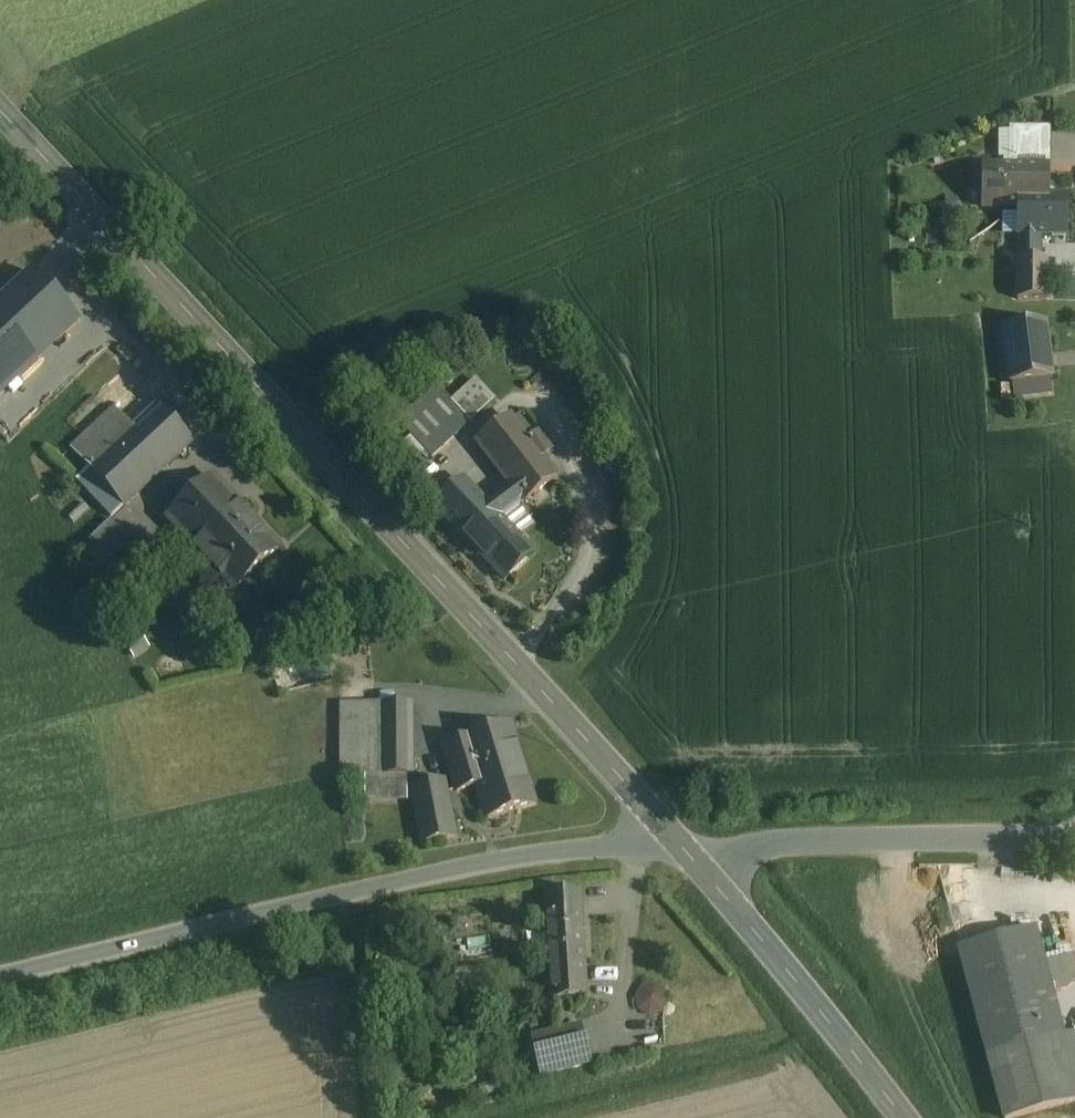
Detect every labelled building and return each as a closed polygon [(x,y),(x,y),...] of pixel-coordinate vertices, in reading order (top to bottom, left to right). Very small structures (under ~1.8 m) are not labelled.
[(1046,203),(1046,160),(974,161),(974,204),(1012,204),(1046,203)] [(1046,203),(1012,204),(1012,233),(1066,233),(1066,203),(1046,203)] [(1017,292),(1050,292),(1050,255),(1016,256),(1017,292)] [(0,306),(0,397),(77,324),(32,276),(0,306)] [(1047,323),(1000,330),(1008,385),(1054,379),(1047,323)] [(123,508),(196,440),(136,375),(63,442),(123,508)] [(478,386),(455,406),(471,424),(492,402),(478,386)] [(438,388),(399,423),(432,459),(471,424),(455,406),(438,388)] [(486,504),(505,524),(560,481),(512,420),(477,447),(504,490),(486,504)] [(234,591),(279,549),(214,479),(169,522),(234,591)] [(438,512),(507,583),(543,547),(531,534),(522,542),(505,524),(486,504),(466,485),(438,512)] [(90,544),(122,573),(139,555),(146,548),(114,518),(90,544)] [(408,772),(406,698),(342,700),(344,774),(408,772)] [(536,791),(508,718),(454,739),(483,812),(536,791)] [(452,778),(414,786),(426,845),(465,837),(452,778)] [(584,969),(580,895),(546,897),(550,971),(584,969)] [(1065,1037),(1037,930),(957,951),(1001,1117),(1020,1117),(1074,1104),(1074,1035),(1065,1037)] [(584,969),(550,971),(552,1001),(586,999),(584,969)] [(672,1008),(667,982),(638,988),(643,1014),(672,1008)] [(574,1012),(525,1026),(536,1069),(586,1056),(574,1012)]
